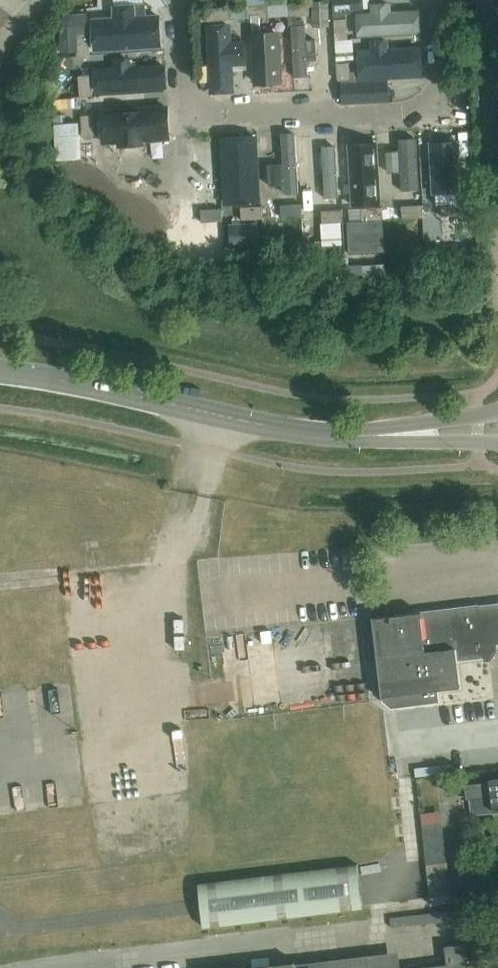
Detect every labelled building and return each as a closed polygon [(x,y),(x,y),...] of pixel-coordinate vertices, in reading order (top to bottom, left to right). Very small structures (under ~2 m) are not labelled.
[(329,26),(327,0),(311,1),(312,27),(329,26)] [(362,0),(333,0),(334,13),(363,11),(362,0)] [(309,15),(308,3),(287,4),(288,17),(309,15)] [(248,19),(269,18),(268,5),(247,6),(248,19)] [(229,20),(228,7),(207,9),(208,21),(229,20)] [(357,18),(359,42),(422,38),(420,14),(392,16),(392,7),(372,8),(372,17),(357,18)] [(91,52),(163,48),(161,18),(137,20),(137,9),(112,11),(112,21),(90,22),(91,52)] [(348,40),(346,19),(334,19),(335,41),(348,40)] [(306,30),(291,31),(295,84),(327,81),(325,62),(308,63),(306,30)] [(233,32),(207,33),(211,98),(236,96),(235,71),(247,71),(245,47),(233,47),(233,32)] [(90,56),(88,35),(76,36),(77,57),(90,56)] [(284,36),(249,38),(253,93),(282,91),(281,67),(286,67),(284,36)] [(362,52),(364,85),(421,81),(418,48),(390,50),(390,44),(370,45),(370,51),(362,52)] [(350,80),(349,59),(336,60),(337,81),(350,80)] [(98,97),(164,94),(163,68),(136,69),(136,62),(113,63),(113,70),(97,70),(98,97)] [(92,96),(91,75),(78,76),(79,97),(92,96)] [(168,134),(167,110),(102,113),(104,138),(118,137),(118,143),(144,142),(143,136),(168,134)] [(95,136),(93,115),(81,116),(82,137),(95,136)] [(298,202),(294,136),(281,137),(285,202),(298,202)] [(262,209),(258,139),(224,140),(228,211),(262,209)] [(419,196),(416,141),(401,142),(401,156),(389,156),(390,178),(402,177),(403,196),(419,196)] [(461,197),(458,146),(442,148),(445,198),(461,197)] [(339,203),(337,151),(323,151),(325,203),(339,203)] [(379,205),(376,154),(364,155),(367,206),(379,205)] [(166,211),(175,210),(173,189),(163,190),(166,211)] [(197,232),(196,198),(180,199),(182,233),(197,232)] [(463,215),(462,203),(441,204),(441,217),(463,215)] [(302,217),(302,204),(280,205),(281,218),(302,217)] [(423,218),(422,205),(401,206),(402,219),(423,218)] [(384,236),(382,207),(361,209),(362,221),(370,221),(371,231),(376,231),(377,236),(384,236)] [(222,221),(221,209),(200,210),(201,223),(222,221)] [(321,211),(322,224),(337,223),(343,222),(342,210),(321,211)] [(362,253),(361,232),(345,233),(345,242),(346,254),(362,253)] [(374,618),(384,701),(392,708),(439,702),(438,690),(460,688),(457,662),(487,658),(488,656),(491,658),(496,652),(493,650),(495,648),(493,647),(494,646),(497,645),(497,603),(374,618)] [(489,780),(490,783),(465,786),(466,799),(491,796),(493,812),(497,811),(497,779),(489,780)] [(451,903),(447,862),(425,865),(430,905),(451,903)] [(363,908),(358,865),(199,884),(204,927),(363,908)] [(465,944),(444,946),(447,966),(428,967),(468,967),(465,944)] [(367,957),(277,967),(368,967),(367,957)]
